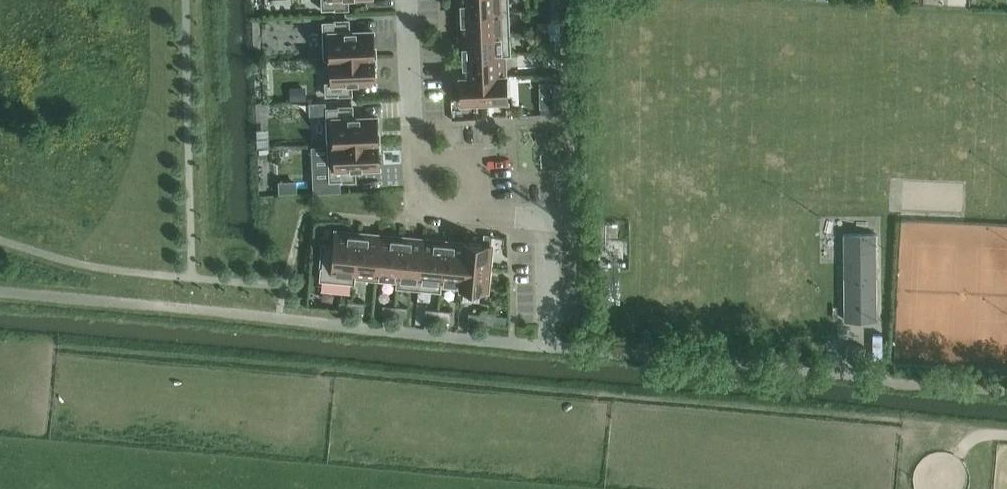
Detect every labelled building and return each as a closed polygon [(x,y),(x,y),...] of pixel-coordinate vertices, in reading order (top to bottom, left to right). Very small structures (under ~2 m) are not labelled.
[(322,9),(348,8),(348,0),(322,0),(322,9)] [(460,6),(460,13),(502,12),(509,11),(509,4),(509,0),(459,0),(460,6)] [(541,10),(552,10),(552,9),(552,0),(541,0),(541,10)] [(552,9),(560,9),(560,5),(560,0),(552,0),(552,9)] [(560,9),(552,9),(552,10),(552,22),(561,22),(560,9)] [(502,12),(460,13),(460,25),(461,35),(503,33),(511,33),(510,23),(509,11),(502,12)] [(349,20),(323,21),(325,58),(325,59),(332,59),(375,57),(375,56),(373,31),(349,32),(349,20)] [(548,22),(538,22),(538,31),(541,31),(548,31),(548,22)] [(548,31),(541,31),(541,40),(551,40),(550,31),(548,31)] [(503,33),(461,35),(461,45),(462,57),(504,55),(512,55),(512,54),(511,43),(511,33),(503,33)] [(553,52),(561,52),(561,40),(552,40),(553,52)] [(561,52),(553,52),(553,65),(562,65),(561,52)] [(462,73),(461,73),(462,77),(462,78),(484,77),(506,76),(506,75),(505,75),(505,62),(504,55),(462,57),(462,64),(462,73)] [(333,82),(326,82),(326,95),(352,94),(352,82),(376,81),(375,57),(332,59),(333,82)] [(484,77),(462,78),(462,83),(463,103),(463,104),(486,103),(508,103),(507,101),(507,82),(506,76),(484,77)] [(554,96),(562,95),(562,83),(553,83),(554,96)] [(306,87),(290,88),(291,101),(307,100),(306,87)] [(562,95),(554,96),(554,108),(563,108),(562,95)] [(328,144),(378,142),(377,117),(353,118),(353,106),(327,107),(328,144)] [(378,142),(328,144),(330,181),(355,180),(355,168),(379,167),(378,142)] [(297,181),(279,182),(280,193),(298,192),(297,181)] [(324,244),(320,280),(341,282),(355,283),(356,276),(355,276),(356,267),(359,233),(346,232),(337,231),(336,245),(324,244)] [(355,276),(356,276),(363,277),(376,278),(381,235),(367,234),(359,233),(356,267),(355,276)] [(846,320),(878,320),(878,233),(846,233),(846,320)] [(381,235),(376,278),(383,279),(398,280),(402,237),(388,236),(381,235)] [(398,280),(397,287),(398,287),(404,288),(419,289),(420,282),(424,239),(414,239),(408,238),(402,237),(398,280)] [(420,282),(419,289),(425,290),(441,291),(442,291),(442,284),(441,284),(445,241),(429,240),(424,239),(420,282)] [(445,241),(441,284),(442,284),(446,284),(462,286),(463,286),(465,265),(467,243),(466,243),(450,242),(445,241)] [(492,246),(467,243),(465,265),(490,267),(492,246)] [(462,286),(462,287),(463,287),(465,287),(467,288),(481,289),(488,289),(490,267),(465,265),(463,286),(462,286)] [(351,311),(352,302),(339,301),(339,304),(338,309),(351,311)] [(352,302),(351,311),(363,312),(364,303),(352,302)] [(394,315),(395,306),(382,305),(382,313),(394,315)] [(395,306),(394,315),(407,316),(408,307),(395,306)] [(438,319),(438,310),(426,309),(425,317),(438,319)] [(438,310),(438,319),(450,320),(451,311),(438,310)] [(481,323),(482,314),(469,313),(468,321),(481,323)] [(482,314),(481,323),(494,324),(494,315),(482,314)] [(867,356),(868,344),(849,342),(848,354),(867,356)]
